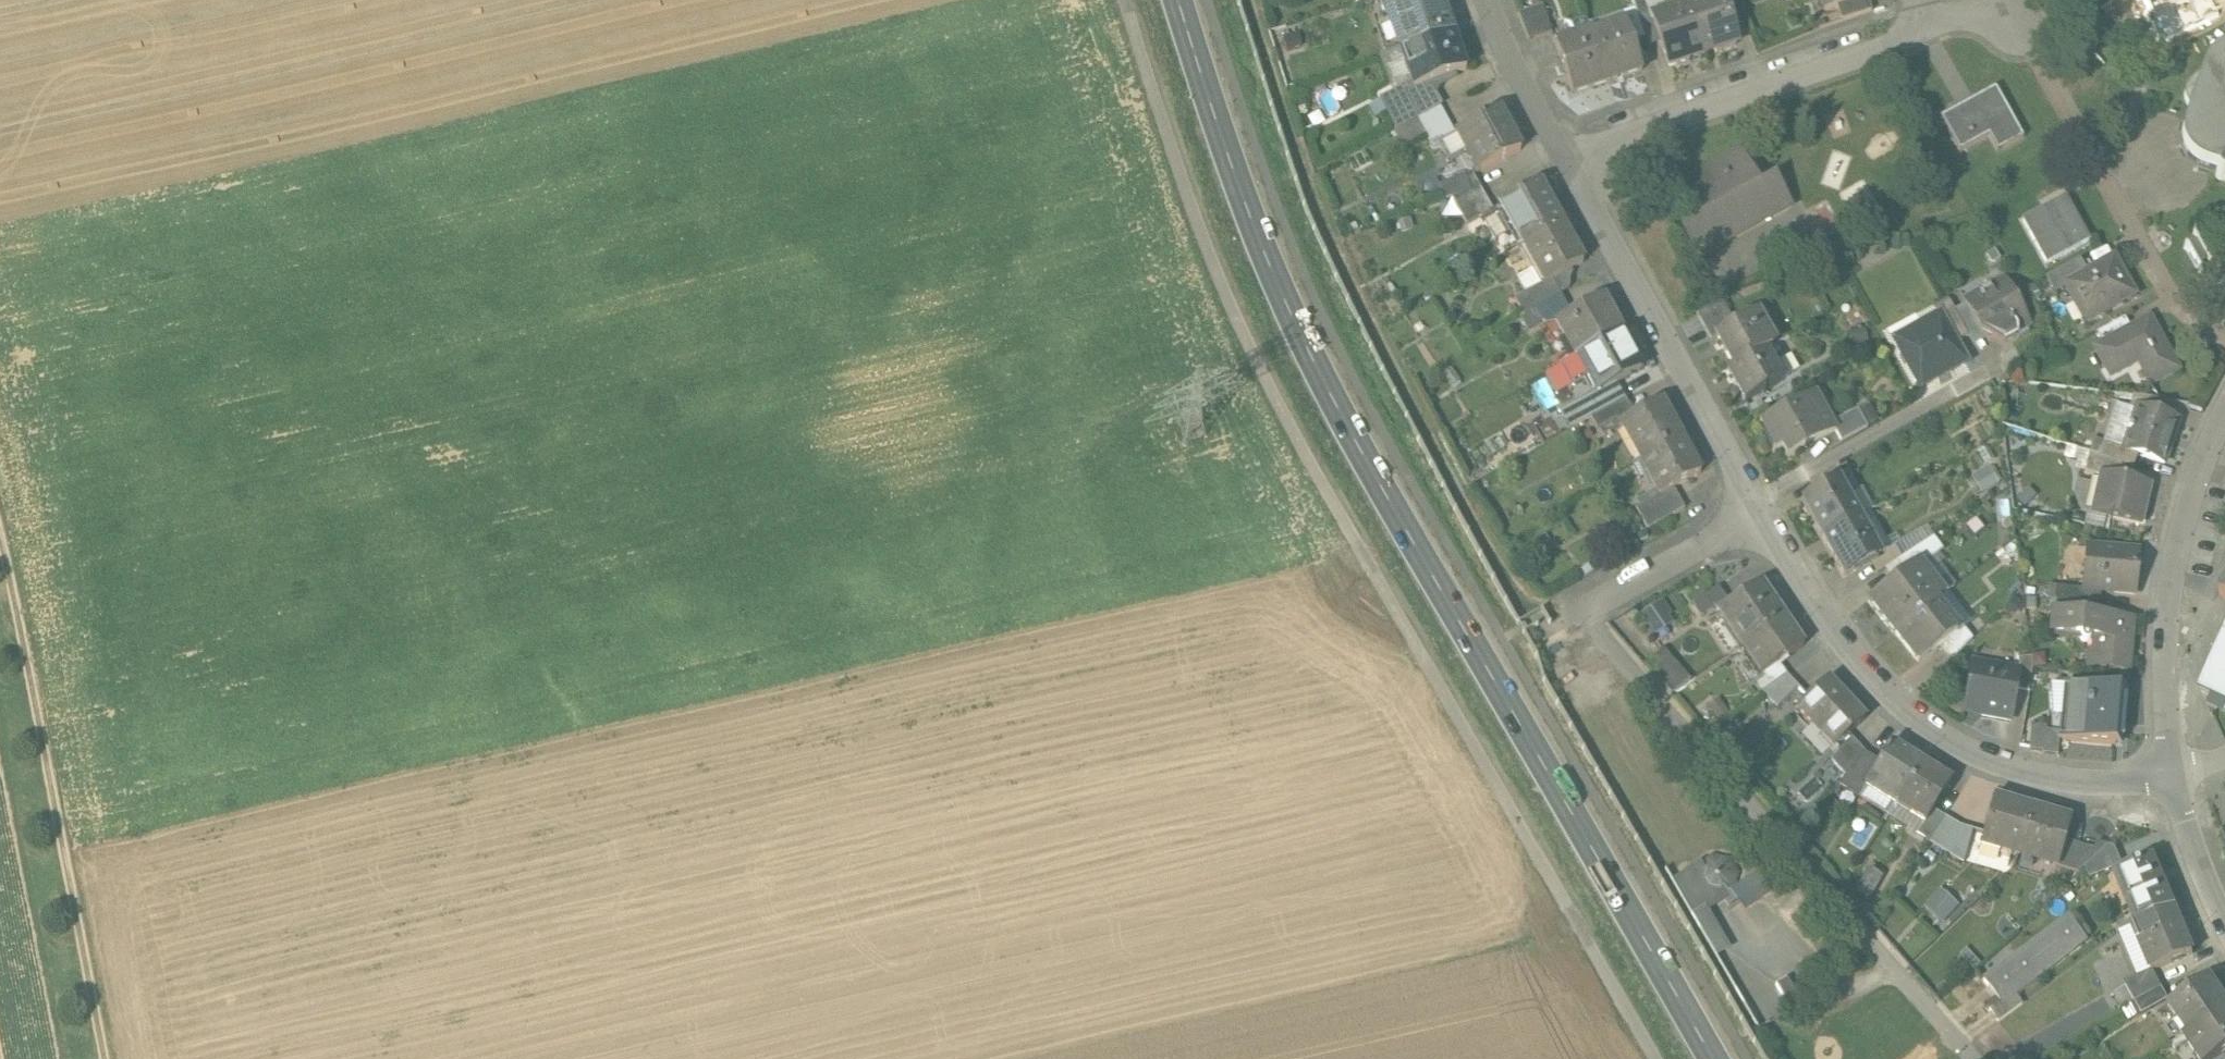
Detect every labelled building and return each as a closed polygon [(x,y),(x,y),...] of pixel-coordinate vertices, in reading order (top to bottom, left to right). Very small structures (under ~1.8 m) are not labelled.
[(1410,0),(1379,0),(1384,16),(1392,13),(1391,12),(1411,4),(1410,0)] [(1391,12),(1392,13),(1406,52),(1453,36),(1440,0),(1423,0),(1411,4),(1391,12)] [(1635,10),(1638,20),(1652,16),(1647,0),(1631,0),(1635,10)] [(1827,12),(1835,9),(1861,0),(1823,0),(1827,12)] [(1867,0),(1861,0),(1835,9),(1840,24),(1871,13),(1867,0)] [(2152,8),(2146,11),(2159,39),(2218,11),(2213,0),(2148,0),(2152,8)] [(1686,12),(1701,55),(1716,50),(1716,54),(1735,47),(1727,23),(1725,23),(1720,6),(1705,11),(1702,2),(1685,8),(1686,12)] [(1519,16),(1529,42),(1552,35),(1544,9),(1519,16)] [(1628,32),(1632,43),(1644,39),(1638,20),(1635,10),(1620,15),(1625,32),(1628,32)] [(1686,12),(1652,24),(1668,70),(1689,64),(1689,60),(1701,55),(1686,12)] [(1595,43),(1609,83),(1641,72),(1632,43),(1628,32),(1625,32),(1595,43)] [(1592,34),(1555,47),(1571,96),(1609,83),(1595,43),(1592,34)] [(1466,73),(1453,36),(1406,52),(1401,54),(1412,85),(1414,91),(1428,86),(1466,73)] [(2214,173),(2214,176),(2217,181),(2222,181),(2224,184),(2224,52),(2220,52),(2211,58),(2205,64),(2199,78),(2188,89),(2184,96),(2184,104),(2188,112),(2181,131),(2180,144),(2184,155),(2192,164),(2201,170),(2214,173)] [(1414,91),(1412,85),(1380,100),(1396,132),(1418,121),(1440,109),(1428,86),(1414,91)] [(1995,88),(1939,119),(1957,153),(1987,138),(1994,153),(2023,139),(1995,88)] [(1453,135),(1440,109),(1418,121),(1431,148),(1453,135)] [(1498,112),(1456,135),(1478,176),(1520,153),(1498,112)] [(1760,186),(1742,151),(1675,187),(1694,223),(1679,230),(1694,257),(1790,204),(1776,178),(1760,186)] [(1452,200),(1477,192),(1469,178),(1439,188),(1444,202),(1452,200)] [(1523,249),(1526,247),(1561,227),(1538,185),(1500,207),(1523,249)] [(1480,191),(1477,192),(1452,200),(1466,227),(1493,213),(1480,191)] [(2063,198),(2021,222),(2045,265),(2087,242),(2063,198)] [(1582,266),(1561,227),(1526,247),(1547,283),(1547,284),(1552,282),(1582,266)] [(2082,275),(2064,285),(2065,288),(2085,324),(2134,297),(2113,259),(2082,275)] [(2064,285),(2082,275),(2076,264),(2047,280),(2054,294),(2065,288),(2064,285)] [(2003,280),(1962,302),(1964,307),(1979,333),(2003,345),(2015,338),(2014,335),(2029,327),(2003,280)] [(1560,297),(1552,282),(1547,284),(1547,283),(1526,295),(1535,311),(1560,297)] [(1568,312),(1560,297),(1535,311),(1543,326),(1568,312)] [(1571,340),(1580,356),(1620,334),(1601,300),(1556,325),(1566,343),(1571,340)] [(1717,338),(1736,327),(1722,301),(1697,315),(1711,341),(1717,338)] [(1939,316),(1955,345),(1969,338),(1954,313),(1950,304),(1934,312),(1937,317),(1939,316)] [(1954,313),(1969,338),(1979,333),(1964,307),(1954,313)] [(1736,327),(1717,338),(1734,368),(1766,351),(1771,348),(1761,331),(1768,327),(1760,314),(1736,327)] [(1937,317),(1893,341),(1919,388),(1965,363),(1955,345),(1939,316),(1937,317)] [(2095,336),(2101,346),(2130,331),(2124,320),(2095,336)] [(2101,346),(2095,350),(2110,378),(2136,363),(2148,386),(2176,371),(2148,321),(2130,331),(2101,346)] [(1641,371),(1620,334),(1580,356),(1600,392),(1601,394),(1616,385),(1641,371)] [(1745,402),(1783,381),(1766,351),(1734,368),(1728,372),(1745,402)] [(1601,394),(1600,392),(1558,414),(1569,432),(1589,421),(1624,401),(1616,385),(1601,394)] [(2129,407),(2136,410),(2157,417),(2162,401),(2133,397),(2129,407)] [(1812,398),(1760,427),(1774,453),(1781,449),(1786,459),(1834,433),(1836,432),(1832,425),(1824,411),(1820,413),(1812,398)] [(1635,421),(1624,401),(1589,421),(1596,435),(1619,422),(1622,428),(1635,421)] [(1622,428),(1641,462),(1680,440),(1661,406),(1635,421),(1622,428)] [(2157,417),(2136,410),(2123,450),(2122,452),(2137,457),(2163,466),(2177,424),(2157,417)] [(1856,411),(1832,425),(1836,432),(1834,433),(1841,445),(1867,431),(1856,411)] [(1701,477),(1680,440),(1641,462),(1660,497),(1661,499),(1674,492),(1701,477)] [(2092,441),(2087,454),(2121,465),(2133,469),(2137,457),(2122,452),(2123,450),(2092,441)] [(2083,476),(2101,479),(2102,477),(2118,481),(2121,465),(2087,454),(2083,476)] [(1813,480),(1820,493),(1821,495),(1839,484),(1840,485),(1852,478),(1844,463),(1813,480)] [(1975,477),(1979,491),(2000,484),(1996,470),(1975,477)] [(2118,481),(2102,477),(2101,479),(2094,512),(2092,511),(2091,516),(2140,527),(2149,488),(2118,481)] [(1802,503),(1822,540),(1859,519),(1840,485),(1839,484),(1821,495),(1820,493),(1802,503)] [(1684,511),(1674,492),(1661,499),(1660,497),(1636,510),(1647,532),(1684,511)] [(1860,521),(1859,519),(1822,540),(1844,579),(1870,565),(1874,562),(1873,560),(1853,525),(1860,521)] [(1887,569),(1894,581),(1896,583),(1919,566),(1921,568),(1942,552),(1934,538),(1901,560),(1887,569)] [(1894,548),(1873,560),(1874,562),(1870,565),(1876,577),(1887,569),(1901,560),(1894,548)] [(2138,553),(2085,548),(2081,591),(2081,592),(2100,594),(2135,597),(2138,553)] [(1868,601),(1895,635),(1934,604),(1943,597),(1921,568),(1919,566),(1896,583),(1894,581),(1868,601)] [(1718,615),(1740,648),(1783,620),(1760,587),(1718,615)] [(2046,601),(2056,602),(2099,605),(2100,594),(2081,592),(2081,591),(2047,588),(2046,601)] [(1727,604),(1717,590),(1693,606),(1702,620),(1727,604)] [(1671,616),(1661,602),(1640,617),(1655,637),(1672,626),(1667,619),(1671,616)] [(2056,602),(2054,615),(2101,619),(2102,606),(2099,605),(2056,602)] [(1956,632),(1934,604),(1895,635),(1918,664),(1941,646),(1957,633),(1956,632)] [(2101,619),(2054,615),(2053,635),(2095,638),(2093,663),(2129,666),(2132,622),(2101,619)] [(1803,650),(1783,620),(1740,648),(1761,679),(1771,673),(1770,671),(1778,667),(1803,650)] [(1957,633),(1941,646),(1953,662),(1973,641),(1961,626),(1956,632),(1957,633)] [(2200,689),(2224,700),(2224,633),(2200,689)] [(1662,651),(1645,667),(1671,696),(1690,683),(1662,651)] [(2016,660),(2018,673),(2016,683),(2030,686),(2032,670),(2031,658),(2016,660)] [(1757,683),(1762,693),(1786,677),(1778,667),(1771,671),(1771,673),(1757,683)] [(1992,671),(1971,667),(1964,711),(1981,714),(1980,718),(2009,722),(2016,683),(2018,673),(1992,669),(1992,671)] [(1786,677),(1762,693),(1778,709),(1798,690),(1786,677)] [(1798,712),(1813,727),(1842,700),(1827,684),(1798,712)] [(2126,691),(2063,686),(2059,733),(2059,741),(2115,746),(2117,725),(2123,726),(2126,691)] [(1863,722),(1842,700),(1813,727),(1834,750),(1863,722)] [(2059,741),(2059,733),(2046,731),(2046,728),(2031,727),(2029,751),(2043,752),(2042,755),(2058,756),(2059,741)] [(1846,777),(1864,755),(1852,743),(1831,762),(1846,777)] [(1869,784),(1898,803),(1921,766),(1890,747),(1879,765),(1867,783),(1869,784)] [(1867,783),(1879,765),(1864,755),(1846,777),(1838,787),(1859,801),(1869,784),(1867,783)] [(1951,785),(1921,766),(1898,803),(1912,812),(1909,816),(1924,825),(1951,785)] [(2017,858),(2030,812),(1992,801),(1979,848),(2017,858)] [(2030,812),(2017,858),(2058,870),(2065,844),(2071,823),(2030,812)] [(1916,838),(1929,846),(1945,822),(1932,813),(1916,838)] [(1972,833),(1945,822),(1929,846),(1963,866),(1972,833)] [(2065,844),(2058,870),(2079,875),(2086,869),(2109,847),(2097,844),(2095,851),(2065,844)] [(2109,847),(2086,869),(2090,881),(2124,866),(2116,849),(2109,847)] [(1713,857),(1673,884),(1692,917),(1724,900),(1728,908),(1740,901),(1734,891),(1739,874),(1731,860),(1713,857)] [(2153,859),(2116,874),(2138,925),(2174,910),(2153,859)] [(1854,893),(1866,901),(1881,880),(1867,871),(1854,893)] [(1768,893),(1756,876),(1734,891),(1746,909),(1768,893)] [(1961,911),(1939,890),(1923,908),(1945,928),(1961,911)] [(2154,972),(2193,956),(2174,910),(2138,925),(2133,927),(2152,971),(2152,973),(2154,972)] [(2071,918),(1984,983),(2001,1005),(1991,1013),(1998,1023),(2022,1005),(2014,995),(2088,940),(2071,918)] [(1711,925),(1701,931),(1715,956),(1725,950),(1711,925)] [(2152,973),(2152,971),(2123,983),(2135,1003),(2161,989),(2162,988),(2154,972),(2152,973)] [(2190,1033),(2224,1009),(2224,1000),(2210,978),(2171,1004),(2190,1033)] [(1787,980),(1776,987),(1791,1013),(1802,1007),(1787,980)] [(2161,989),(2135,1003),(2141,1015),(2168,1000),(2161,989)] [(2190,1033),(2184,1036),(2199,1058),(2215,1058),(2224,1052),(2224,1009),(2190,1033)]
